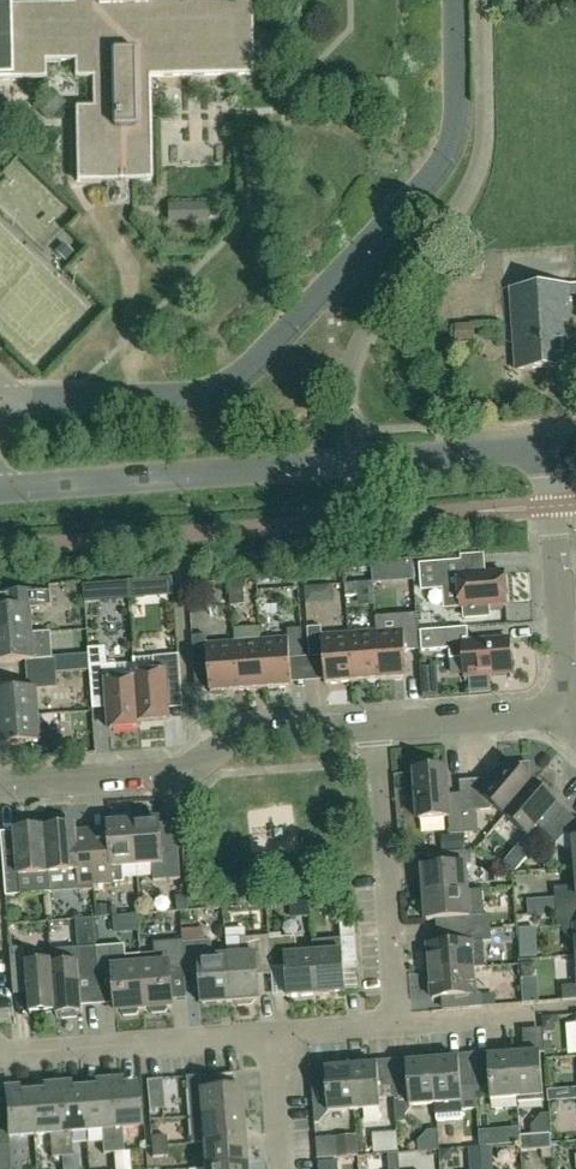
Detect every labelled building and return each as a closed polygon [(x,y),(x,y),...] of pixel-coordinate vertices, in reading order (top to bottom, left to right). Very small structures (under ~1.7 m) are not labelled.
[(46,80),(45,63),(74,62),(74,79),(92,79),(92,108),(75,108),(76,183),(151,182),(149,78),(253,76),(251,1),(148,3),(148,0),(73,0),(73,4),(0,6),(0,81),(46,80)] [(178,214),(179,225),(216,224),(216,213),(178,214)] [(568,285),(511,289),(516,371),(573,367),(569,296),(575,295),(575,285),(568,285)] [(456,326),(457,341),(471,340),(471,325),(456,326)] [(463,576),(462,561),(420,563),(422,589),(460,586),(461,607),(464,607),(465,618),(490,617),(489,605),(507,603),(504,572),(463,576)] [(158,579),(159,596),(175,595),(176,595),(174,576),(173,576),(158,577),(158,579)] [(130,580),(112,581),(112,583),(113,599),(131,598),(130,581),(130,580)] [(359,583),(345,584),(346,597),(360,596),(359,583)] [(33,634),(31,608),(52,606),(51,591),(0,595),(0,636),(33,634)] [(231,606),(245,605),(244,592),(230,593),(231,606)] [(404,630),(377,632),(381,680),(408,678),(406,650),(419,650),(417,620),(403,621),(404,630)] [(307,628),(310,658),(324,657),(326,685),(353,682),(349,634),(322,636),(322,627),(307,628)] [(469,642),(468,628),(421,631),(422,652),(450,650),(450,659),(464,658),(465,676),(512,673),(510,639),(469,642)] [(288,638),(262,640),(266,689),(292,687),(290,659),(304,658),(302,629),(288,630),(288,638)] [(185,630),(164,632),(166,651),(186,649),(185,630)] [(27,675),(57,673),(56,658),(53,658),(51,632),(33,634),(0,636),(0,663),(26,661),(27,675)] [(377,632),(349,634),(353,682),(381,680),(377,632)] [(210,693),(237,691),(233,642),(207,644),(206,636),(192,637),(194,666),(208,666),(210,693)] [(262,640),(233,642),(237,691),(266,689),(262,640)] [(89,649),(92,698),(107,697),(110,730),(141,727),(140,723),(139,723),(136,679),(135,679),(134,664),(107,666),(106,647),(89,649)] [(134,664),(135,679),(136,679),(139,723),(140,723),(169,720),(167,688),(182,687),(179,655),(134,659),(134,664)] [(40,716),(38,690),(58,688),(57,673),(27,675),(28,690),(0,692),(0,719),(40,716)] [(33,757),(64,755),(62,729),(41,730),(40,716),(0,719),(0,746),(32,743),(33,757)] [(474,781),(460,782),(462,801),(463,812),(476,811),(476,810),(490,809),(493,806),(505,816),(534,783),(531,781),(530,763),(512,765),(511,764),(510,765),(500,766),(501,775),(490,787),(483,781),(474,782),(474,781)] [(451,835),(465,834),(463,812),(462,801),(449,802),(446,769),(415,771),(419,820),(449,818),(451,835)] [(547,835),(537,826),(557,803),(534,783),(505,816),(528,835),(517,849),(527,858),(547,835),(546,835),(547,835)] [(566,811),(547,835),(546,835),(547,835),(557,844),(575,853),(575,855),(575,820),(566,811)] [(90,834),(94,885),(125,883),(124,867),(138,866),(134,821),(135,821),(135,819),(131,816),(112,817),(108,821),(109,833),(90,834)] [(160,819),(135,821),(134,821),(138,866),(153,865),(154,881),(181,879),(178,846),(162,847),(160,819)] [(75,826),(46,828),(49,874),(79,872),(80,891),(95,890),(94,885),(90,834),(76,836),(75,826)] [(20,877),(49,874),(46,828),(16,831),(18,862),(4,863),(6,897),(21,896),(20,877)] [(423,868),(425,894),(468,891),(466,865),(472,864),(471,851),(458,852),(459,865),(423,868)] [(560,889),(560,900),(556,900),(557,914),(575,913),(575,888),(560,889)] [(483,890),(468,891),(425,894),(427,920),(463,918),(464,930),(491,928),(490,915),(485,916),(483,890)] [(303,905),(303,918),(323,918),(323,905),(303,905)] [(557,914),(558,928),(563,927),(563,932),(573,940),(575,940),(575,913),(557,914)] [(491,928),(464,930),(465,943),(429,945),(431,972),(474,969),(485,968),(483,942),(492,941),(491,928)] [(242,956),(227,957),(231,1002),(234,1002),(239,1007),(252,1006),(256,1000),(260,1000),(257,968),(271,967),(269,940),(269,937),(241,939),(242,956)] [(288,998),(317,996),(314,953),(297,955),(296,939),(294,938),(269,940),(271,967),(271,968),(286,967),(288,998)] [(313,941),(314,953),(317,996),(346,993),(344,968),(358,967),(356,938),(313,941)] [(141,955),(145,1009),(151,1008),(151,1011),(154,1014),(166,1013),(169,1010),(168,1007),(174,1007),(171,972),(185,971),(183,943),(183,941),(154,943),(156,965),(142,966),(141,955)] [(202,1004),(231,1002),(227,957),(213,958),(212,941),(183,943),(185,971),(185,974),(200,973),(202,1004)] [(127,956),(126,946),(97,948),(100,978),(114,976),(117,1011),(122,1011),(122,1014),(125,1016),(137,1015),(140,1012),(140,1009),(145,1009),(141,955),(127,956)] [(53,965),(56,1012),(56,1016),(62,1015),(62,1019),(78,1018),(77,1014),(83,1014),(80,982),(95,981),(92,947),(52,950),(53,961),(53,965)] [(12,964),(26,963),(25,949),(11,950),(12,964)] [(53,961),(26,963),(30,1014),(56,1012),(53,965),(53,961)] [(470,1008),(483,1007),(482,994),(476,994),(474,969),(431,972),(433,998),(469,995),(470,1008)] [(563,987),(564,1001),(575,1000),(575,986),(563,987)] [(490,1086),(492,1100),(519,1098),(515,1054),(489,1057),(489,1052),(473,1054),(476,1088),(490,1086)] [(541,1052),(515,1054),(519,1098),(544,1095),(541,1052)] [(476,1088),(473,1054),(457,1055),(458,1059),(433,1061),(437,1105),(438,1121),(464,1118),(462,1089),(476,1088)] [(407,1059),(392,1060),(397,1124),(406,1123),(406,1116),(411,1110),(411,1107),(437,1105),(433,1061),(408,1063),(407,1059)] [(376,1065),(351,1067),(355,1112),(382,1109),(381,1100),(395,1099),(397,1124),(392,1060),(376,1061),(376,1065)] [(329,1114),(355,1112),(351,1067),(327,1069),(326,1065),(310,1066),(315,1125),(319,1124),(327,1114),(329,1114)] [(240,1088),(235,1088),(234,1074),(185,1078),(189,1119),(242,1114),(240,1088)] [(108,1082),(113,1153),(124,1153),(122,1129),(138,1128),(135,1086),(121,1087),(121,1081),(108,1082)] [(96,1089),(83,1090),(86,1132),(101,1131),(103,1154),(113,1153),(108,1082),(95,1083),(96,1089)] [(86,1132),(83,1090),(70,1091),(69,1085),(57,1086),(62,1157),(72,1157),(70,1133),(86,1132)] [(44,1093),(31,1094),(34,1136),(50,1135),(52,1158),(62,1157),(57,1086),(44,1087),(44,1093)] [(31,1094),(18,1095),(18,1089),(4,1090),(6,1116),(0,1117),(0,1147),(9,1146),(8,1138),(34,1136),(31,1094)] [(203,1143),(244,1140),(242,1114),(189,1119),(191,1144),(203,1143)] [(552,1149),(551,1133),(536,1135),(537,1150),(552,1149)] [(356,1135),(316,1138),(318,1160),(358,1157),(356,1135)] [(537,1150),(536,1135),(521,1136),(522,1151),(537,1150)] [(151,1138),(152,1147),(167,1146),(166,1136),(151,1138)] [(204,1168),(211,1168),(246,1166),(244,1140),(203,1143),(204,1168)] [(152,1147),(152,1154),(152,1158),(168,1157),(167,1146),(152,1147)]
